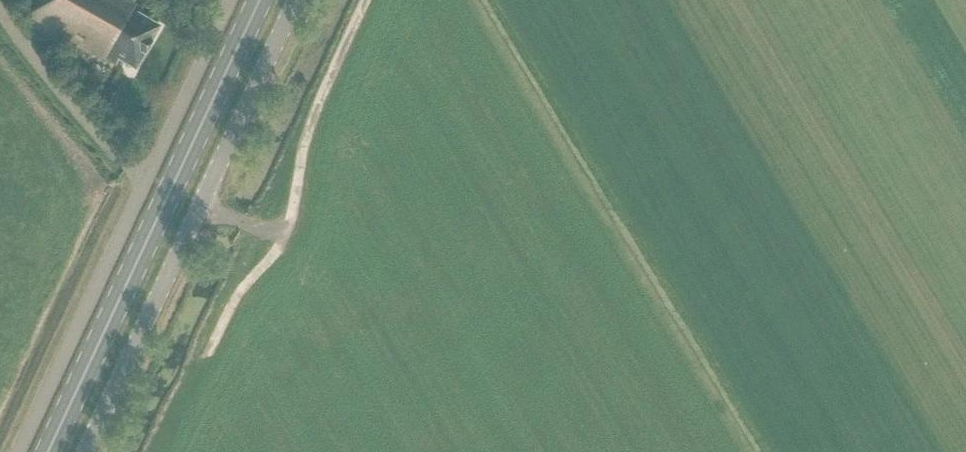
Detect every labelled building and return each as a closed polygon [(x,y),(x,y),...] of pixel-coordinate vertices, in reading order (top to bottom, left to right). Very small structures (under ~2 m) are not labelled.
[(151,42),(160,27),(138,15),(141,9),(125,0),(37,0),(38,0),(29,16),(116,66),(119,60),(135,70),(144,54),(151,42)]
